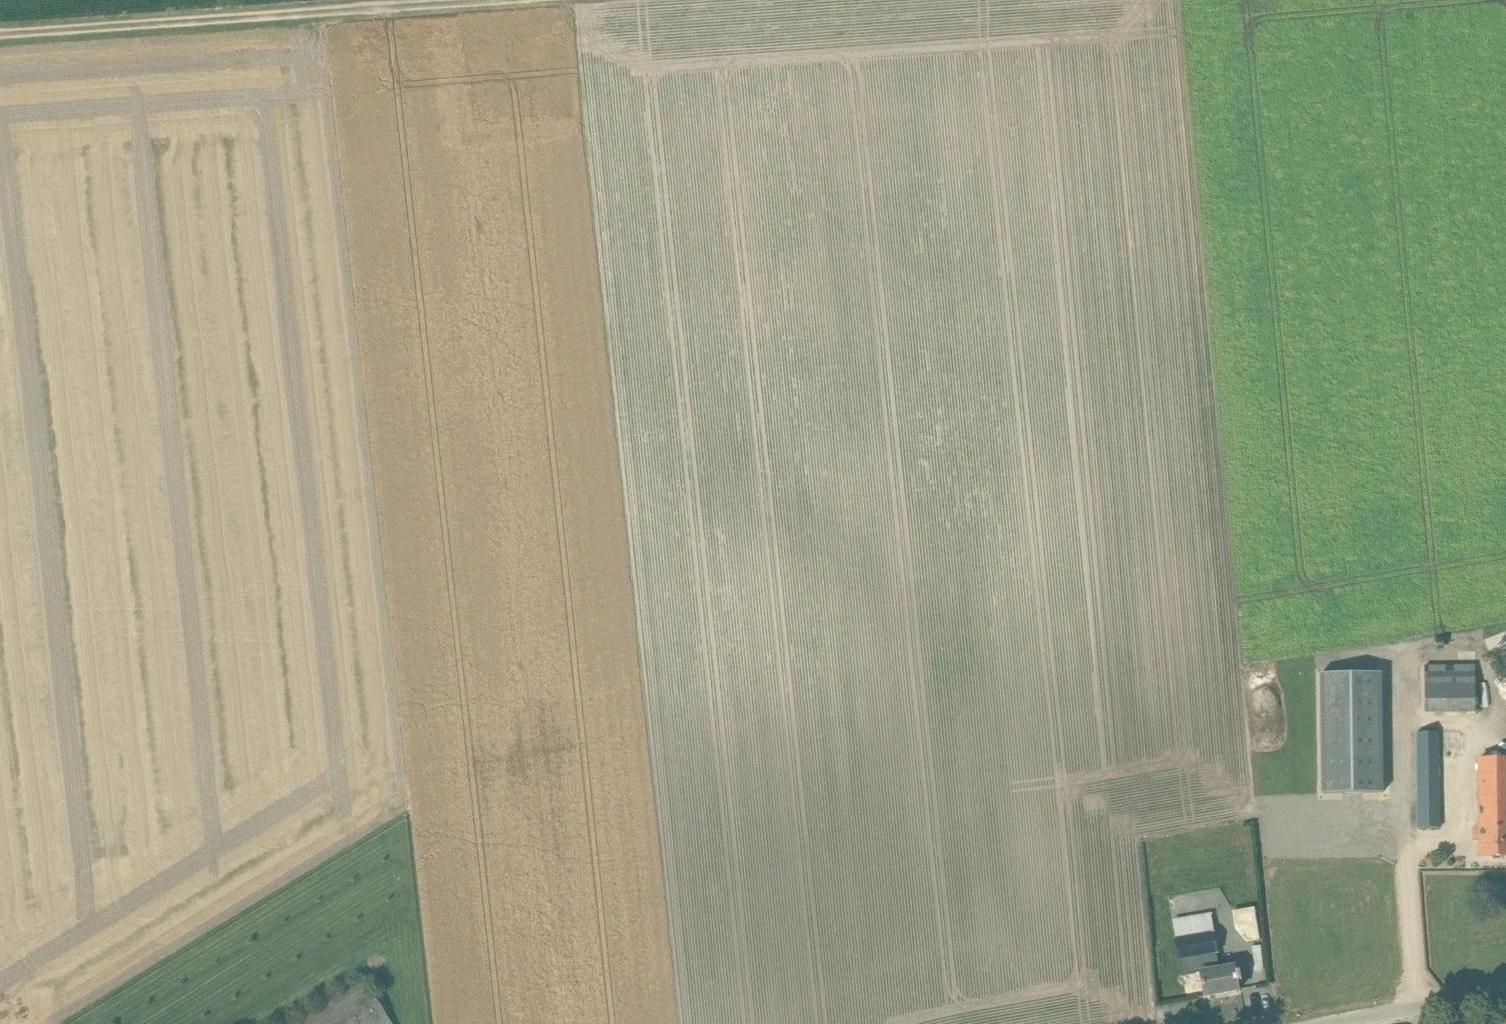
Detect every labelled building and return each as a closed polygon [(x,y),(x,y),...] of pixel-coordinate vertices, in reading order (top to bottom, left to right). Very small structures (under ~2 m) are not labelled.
[(1476,711),(1476,666),(1425,666),(1426,712),(1476,711)] [(1322,673),(1322,793),(1382,793),(1381,673),(1322,673)] [(1441,828),(1439,732),(1418,732),(1419,828),(1441,828)] [(1479,759),(1481,856),(1505,855),(1505,759),(1479,759)] [(1256,929),(1255,908),(1239,909),(1241,931),(1256,929)] [(1218,951),(1211,914),(1174,920),(1185,975),(1201,972),(1206,997),(1239,991),(1234,965),(1218,968),(1215,951),(1218,951)] [(1262,946),(1254,946),(1256,970),(1264,969),(1262,946)] [(296,1023),(395,1023),(368,980),(296,1023)]
